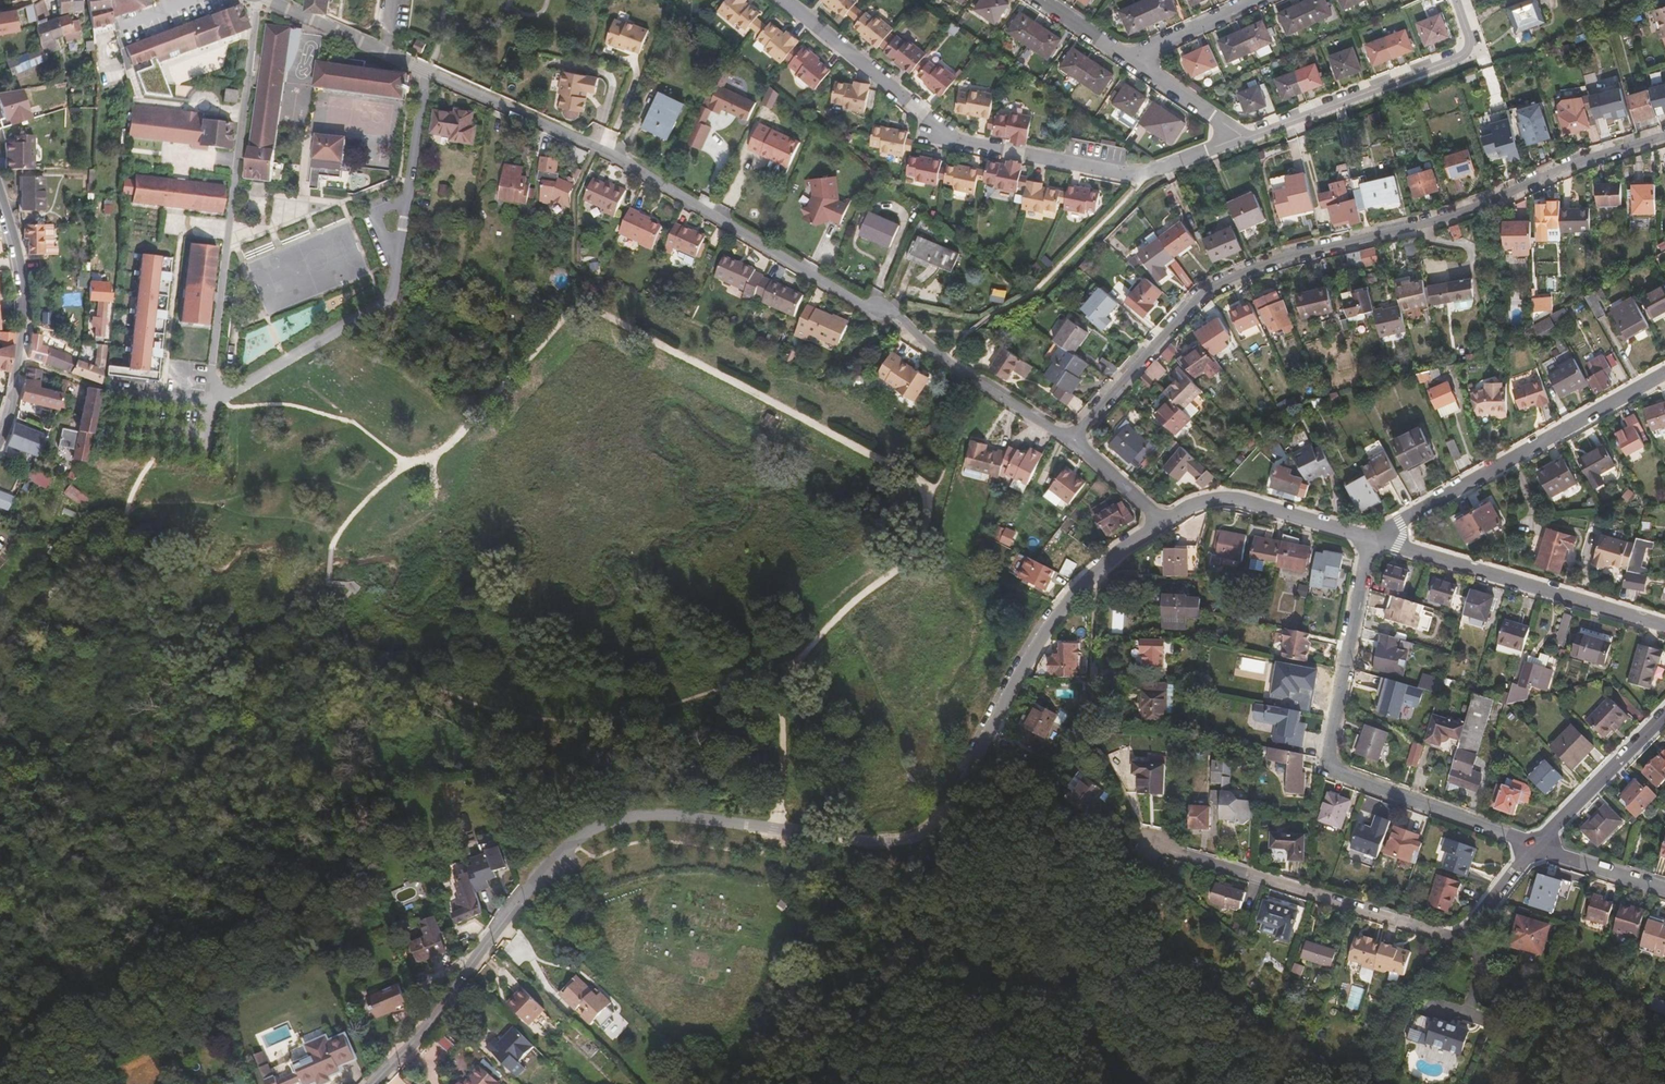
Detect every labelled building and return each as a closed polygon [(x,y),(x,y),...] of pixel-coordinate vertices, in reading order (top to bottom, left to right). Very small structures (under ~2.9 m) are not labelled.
[(31,4),(34,21),(38,45),(53,39),(64,35),(67,34),(72,32),(69,22),(67,15),(49,20),(42,0),(39,0),(31,4)] [(68,12),(65,0),(56,0),(57,15),(68,12)] [(68,12),(81,10),(80,0),(65,0),(68,12)] [(88,10),(91,29),(99,27),(112,23),(111,17),(108,0),(86,0),(88,10)] [(111,17),(153,4),(151,0),(110,0),(108,0),(111,17)] [(330,0),(310,0),(309,10),(328,19),(330,0)] [(757,18),(760,14),(746,1),(747,0),(728,0),(719,11),(736,25),(738,22),(748,29),(751,26),(757,18)] [(848,13),(854,5),(857,1),(855,0),(823,0),(837,11),(838,10),(845,16),(848,13)] [(1003,0),(982,0),(976,10),(996,23),(1009,4),(1003,0)] [(1130,34),(1154,23),(1143,0),(1119,11),(1120,13),(1126,25),(1130,34)] [(1154,23),(1178,12),(1172,0),(1144,0),(1143,0),(1154,23)] [(1310,25),(1332,15),(1325,0),(1308,0),(1300,4),(1310,25)] [(1364,0),(1340,0),(1344,9),(1364,0)] [(1524,30),(1546,22),(1537,0),(1528,0),(1507,8),(1514,26),(1521,23),(1524,30)] [(34,21),(31,4),(23,8),(26,23),(34,21)] [(1288,34),(1310,25),(1300,4),(1278,13),(1288,34)] [(224,10),(125,47),(132,65),(165,53),(167,58),(213,41),(248,28),(239,5),(224,10)] [(848,13),(853,18),(859,9),(854,5),(848,13)] [(1653,10),(1656,21),(1659,20),(1662,30),(1659,31),(1661,39),(1664,38),(1664,7),(1653,10)] [(859,9),(853,18),(858,22),(865,14),(859,9)] [(11,11),(0,13),(0,35),(15,33),(11,11)] [(861,34),(878,48),(880,46),(890,33),(893,29),(876,15),(874,19),(866,12),(865,14),(858,22),(855,26),(862,33),(861,34)] [(1028,45),(1041,26),(1021,12),(1008,32),(1028,45)] [(1418,24),(1426,45),(1449,37),(1440,15),(1418,24)] [(756,30),(762,22),(757,18),(751,26),(756,30)] [(77,20),(69,22),(72,32),(79,31),(77,20)] [(627,22),(626,24),(615,20),(606,42),(619,47),(619,45),(641,53),(649,30),(627,22)] [(1263,21),(1241,31),(1251,52),(1273,42),(1263,21)] [(761,35),(768,26),(762,22),(756,30),(761,35)] [(785,60),(796,46),(798,44),(797,43),(800,40),(788,31),(786,34),(771,22),(768,26),(761,35),(758,39),(768,46),(766,49),(783,63),(785,60)] [(99,27),(91,29),(92,35),(114,29),(112,23),(99,27)] [(1517,33),(1524,30),(1521,23),(1514,26),(1517,33)] [(253,180),(253,181),(259,183),(265,183),(266,181),(277,182),(280,181),(282,178),(284,164),(274,163),(278,133),(291,33),(292,28),(267,25),(247,179),(253,180)] [(1061,40),(1041,26),(1028,45),(1048,59),(1061,40)] [(1633,32),(1633,29),(1625,32),(1630,52),(1639,50),(1636,39),(1633,32)] [(1406,30),(1386,38),(1394,58),(1413,50),(1406,30)] [(1640,30),(1633,32),(1636,39),(1642,37),(1640,30)] [(79,31),(72,32),(67,34),(67,42),(80,40),(79,31)] [(1251,52),(1241,31),(1219,41),(1229,62),(1251,52)] [(890,33),(880,46),(885,50),(896,37),(890,33)] [(1576,43),(1584,40),(1586,39),(1584,34),(1574,38),(1576,43)] [(884,52),(911,73),(915,68),(922,59),(926,54),(908,40),(905,43),(897,36),(896,37),(885,50),(884,52)] [(1394,58),(1386,38),(1366,45),(1374,65),(1394,58)] [(53,39),(38,45),(40,48),(20,56),(5,61),(10,75),(46,60),(44,54),(57,49),(53,39)] [(417,40),(413,49),(422,53),(426,44),(417,40)] [(1589,54),(1584,40),(1576,43),(1580,56),(1589,54)] [(94,51),(93,42),(85,43),(87,51),(94,51)] [(1221,71),(1210,45),(1184,57),(1185,61),(1190,72),(1193,77),(1205,72),(1206,75),(1212,72),(1213,75),(1221,71)] [(798,75),(816,90),(831,71),(814,56),(815,54),(805,46),(801,50),(796,46),(785,60),(799,73),(798,75)] [(1081,80),(1094,62),(1074,48),(1061,67),(1081,80)] [(1330,57),(1338,79),(1361,70),(1353,48),(1330,57)] [(332,57),(331,65),(319,63),(315,87),(406,101),(409,76),(364,69),(365,62),(332,57)] [(922,59),(915,68),(921,72),(928,64),(922,59)] [(925,83),(942,97),(957,78),(940,64),(937,67),(930,61),(928,64),(921,72),(918,75),(926,81),(925,83)] [(1113,75),(1094,62),(1081,80),(1101,94),(1113,75)] [(1296,72),(1303,92),(1323,84),(1316,64),(1296,72)] [(166,84),(158,65),(137,72),(145,95),(172,98),(166,84)] [(732,90),(748,98),(749,95),(725,83),(730,74),(720,69),(714,81),(720,84),(732,90)] [(561,108),(565,109),(581,111),(585,112),(587,98),(585,98),(587,91),(596,93),(599,78),(564,71),(560,93),(563,94),(561,108)] [(1284,99),(1303,92),(1296,72),(1276,79),(1284,99)] [(1469,90),(1482,86),(1478,75),(1465,79),(1469,90)] [(714,81),(703,104),(709,107),(720,84),(714,81)] [(865,112),(869,88),(870,84),(855,81),(854,85),(836,82),(832,102),(844,105),(844,108),(865,112)] [(748,121),(756,102),(748,98),(732,90),(720,84),(709,107),(720,112),(723,108),(748,121)] [(1134,117),(1147,97),(1127,84),(1114,103),(1122,109),(1119,113),(1122,116),(1121,118),(1134,126),(1138,120),(1134,117)] [(772,109),(779,93),(770,86),(761,104),(772,109)] [(1266,106),(1263,96),(1261,91),(1259,86),(1239,93),(1246,113),(1266,106)] [(1657,115),(1664,113),(1664,86),(1650,89),(1657,115)] [(236,91),(225,89),(223,101),(235,103),(236,91)] [(956,112),(990,118),(990,117),(994,94),(971,90),(970,94),(960,92),(956,112)] [(1657,115),(1650,90),(1630,96),(1637,121),(1657,115)] [(685,104),(660,92),(643,127),(668,139),(685,104)] [(63,102),(63,94),(52,95),(52,102),(63,102)] [(1,115),(12,111),(14,113),(23,111),(18,98),(8,101),(6,97),(0,99),(0,104),(0,119),(0,121),(3,120),(1,115)] [(1147,97),(1134,117),(1138,120),(1151,101),(1147,97)] [(1420,100),(1423,111),(1429,109),(1426,98),(1420,100)] [(1559,113),(1561,122),(1565,134),(1590,127),(1582,98),(1563,101),(1557,107),(1559,113)] [(748,121),(752,123),(761,105),(756,102),(748,121)] [(1610,105),(1602,109),(1604,114),(1612,111),(1610,105)] [(1167,141),(1176,129),(1181,121),(1159,106),(1145,126),(1167,141)] [(155,115),(130,112),(128,136),(229,149),(232,124),(226,123),(226,122),(225,121),(225,119),(223,117),(222,116),(221,116),(156,108),(155,115)] [(1604,114),(1602,109),(1594,112),(1598,125),(1626,117),(1623,108),(1612,111),(1604,114)] [(581,111),(565,109),(564,114),(567,118),(575,120),(580,117),(581,111)] [(1525,138),(1528,145),(1551,138),(1543,115),(1542,115),(1540,109),(1522,115),(1523,121),(1517,123),(1522,139),(1525,138)] [(463,138),(462,143),(474,145),(477,127),(472,126),(474,114),(462,112),(461,115),(456,114),(435,111),(432,133),(452,137),(463,138)] [(1012,138),(1012,141),(1011,142),(1026,145),(1032,117),(1010,112),(1010,116),(998,114),(997,119),(995,130),(994,134),(1012,138)] [(990,118),(988,128),(995,130),(997,119),(990,117),(990,118)] [(1365,120),(1362,125),(1372,130),(1374,125),(1365,120)] [(748,148),(772,159),(773,156),(790,164),(800,143),(759,124),(748,148)] [(874,126),(872,136),(871,145),(881,147),(881,152),(904,156),(905,148),(907,139),(908,132),(874,126)] [(1179,131),(1176,129),(1167,141),(1170,143),(1179,131)] [(346,138),(317,135),(317,137),(316,144),(312,143),(311,154),(315,155),(314,160),(318,160),(317,168),(345,171),(346,163),(344,163),(346,138)] [(1485,143),(1491,162),(1512,156),(1505,136),(1485,143)] [(907,139),(905,148),(912,149),(914,140),(907,139)] [(1484,149),(1477,152),(1482,166),(1489,163),(1484,149)] [(1451,177),(1474,170),(1468,150),(1445,157),(1451,177)] [(786,173),(789,167),(790,164),(773,156),(772,159),(769,165),(786,173)] [(911,157),(907,174),(917,176),(916,180),(937,185),(939,178),(941,167),(942,161),(921,156),(920,158),(911,157)] [(577,181),(574,179),(570,177),(565,179),(564,181),(563,181),(562,183),(559,182),(560,174),(556,174),(559,161),(543,158),(538,180),(544,181),(540,201),(551,203),(551,200),(571,208),(571,195),(577,181)] [(984,181),(984,182),(996,184),(996,188),(1017,192),(1018,186),(1022,163),(1008,161),(1007,165),(988,161),(986,170),(984,181)] [(945,180),(945,183),(955,185),(954,189),(975,193),(978,180),(980,169),(958,165),(958,167),(948,165),(947,169),(945,180)] [(527,205),(530,188),(526,187),(527,178),(522,178),(523,168),(506,166),(501,200),(527,205)] [(941,167),(939,178),(945,180),(947,169),(941,167)] [(980,169),(978,180),(984,181),(986,170),(980,169)] [(1416,197),(1438,190),(1432,170),(1409,177),(1416,197)] [(831,219),(844,225),(852,207),(835,200),(834,193),(838,192),(834,172),(810,177),(813,188),(814,197),(811,205),(808,206),(805,212),(806,215),(803,222),(816,228),(823,226),(828,215),(833,213),(834,214),(831,219)] [(1314,208),(1306,174),(1286,178),(1288,189),(1274,192),(1280,217),(1314,208)] [(224,186),(135,175),(132,202),(221,213),(224,186)] [(1021,175),(1018,186),(1026,188),(1028,177),(1021,175)] [(43,210),(43,177),(21,177),(21,210),(43,210)] [(1388,204),(1401,201),(1395,177),(1363,185),(1361,177),(1351,179),(1356,199),(1359,209),(1387,202),(1388,204)] [(615,188),(606,184),(593,179),(584,200),(605,209),(604,213),(615,217),(627,191),(616,186),(615,188)] [(1059,204),(1061,193),(1042,189),(1043,183),(1029,180),(1022,210),(1044,215),(1045,211),(1057,213),(1059,204)] [(1183,192),(1191,188),(1189,183),(1180,186),(1183,192)] [(1597,206),(1622,205),(1621,183),(1597,184),(1597,206)] [(1065,205),(1064,208),(1086,213),(1087,209),(1096,211),(1100,193),(1090,191),(1091,189),(1069,185),(1067,194),(1065,205)] [(1633,214),(1656,213),(1655,185),(1633,185),(1633,190),(1629,190),(1629,200),(1633,200),(1633,214)] [(1059,204),(1065,205),(1067,194),(1061,193),(1059,204)] [(1254,194),(1229,205),(1240,230),(1265,219),(1254,194)] [(1351,225),(1362,222),(1359,209),(1356,199),(1343,202),(1343,199),(1335,201),(1336,204),(1329,206),(1334,223),(1350,219),(1351,222),(1351,225)] [(1560,210),(1560,201),(1547,201),(1547,204),(1538,204),(1538,228),(1544,228),(1560,227),(1560,210)] [(641,213),(631,208),(619,233),(640,243),(639,244),(652,250),(662,227),(650,221),(639,216),(640,214),(641,213)] [(1561,232),(1590,231),(1590,208),(1560,210),(1560,227),(1561,232)] [(867,218),(864,217),(863,221),(866,222),(860,234),(890,247),(900,226),(870,212),(867,218)] [(1181,221),(1159,237),(1160,238),(1174,257),(1196,241),(1181,221)] [(1531,222),(1503,222),(1503,248),(1513,248),(1530,248),(1532,248),(1531,222)] [(692,231),(676,224),(664,251),(671,254),(674,249),(680,251),(678,256),(684,259),(683,262),(693,266),(696,258),(703,243),(705,239),(691,234),(692,231)] [(1457,224),(1450,227),(1456,241),(1463,238),(1457,224)] [(43,255),(43,225),(24,225),(24,238),(28,239),(28,255),(43,255)] [(1544,237),(1561,236),(1561,232),(1560,227),(1544,228),(1544,237)] [(1232,228),(1204,240),(1213,262),(1241,250),(1232,228)] [(691,234),(705,239),(706,236),(693,230),(692,231),(691,234)] [(1159,237),(1155,232),(1146,239),(1151,245),(1160,238),(1159,237)] [(919,237),(917,242),(912,253),(931,261),(952,270),(960,254),(919,237)] [(1416,237),(1400,241),(1405,260),(1420,256),(1416,237)] [(1160,238),(1139,254),(1159,281),(1168,275),(1161,266),(1174,257),(1160,238)] [(912,253),(917,242),(914,240),(907,257),(928,266),(931,261),(912,253)] [(217,247),(190,243),(180,322),(207,325),(217,247)] [(703,243),(696,258),(700,260),(707,245),(703,243)] [(1379,263),(1375,247),(1360,251),(1364,267),(1379,263)] [(1360,251),(1346,254),(1351,272),(1364,269),(1364,267),(1360,251)] [(743,297),(753,301),(755,296),(763,277),(764,276),(755,272),(756,270),(744,265),(744,266),(724,256),(715,277),(746,291),(743,297)] [(1136,256),(1128,262),(1136,269),(1142,265),(1136,256)] [(1333,257),(1325,259),(1329,273),(1337,272),(1333,257)] [(152,261),(142,260),(140,260),(137,288),(156,291),(159,262),(152,261)] [(1083,271),(1089,265),(1085,261),(1079,267),(1083,271)] [(763,277),(755,296),(763,299),(762,302),(794,316),(803,295),(763,277)] [(1162,292),(1147,278),(1127,301),(1144,317),(1153,306),(1151,304),(1156,299),(1162,292)] [(1473,279),(1429,287),(1432,304),(1474,297),(1473,279)] [(1401,306),(1402,309),(1428,305),(1425,287),(1424,280),(1412,282),(1411,280),(1396,282),(1401,306)] [(1334,311),(1327,283),(1315,286),(1316,290),(1297,294),(1303,318),(1334,311)] [(1642,298),(1652,318),(1664,311),(1664,286),(1642,298)] [(1106,293),(1101,288),(1082,309),(1089,314),(1105,329),(1112,321),(1107,317),(1112,310),(1119,303),(1107,293),(1106,293)] [(1598,300),(1606,296),(1602,288),(1586,297),(1598,319),(1606,315),(1598,300)] [(1365,313),(1374,310),(1369,289),(1354,293),(1353,291),(1342,294),(1348,317),(1365,313)] [(111,301),(111,293),(97,292),(97,290),(92,290),(90,291),(90,300),(111,301)] [(1260,311),(1280,302),(1276,292),(1256,301),(1260,311)] [(1552,297),(1533,299),(1534,311),(1553,310),(1561,309),(1560,301),(1552,301),(1552,297)] [(1649,325),(1633,297),(1612,309),(1621,324),(1617,327),(1621,334),(1625,332),(1628,337),(1629,336),(1649,325)] [(1209,318),(1220,313),(1212,300),(1202,310),(1209,318)] [(1114,312),(1121,305),(1119,303),(1112,310),(1114,312)] [(682,304),(681,312),(689,313),(690,305),(682,304)] [(1260,322),(1251,304),(1240,309),(1239,307),(1230,311),(1239,332),(1260,322)] [(807,306),(794,335),(806,340),(809,334),(838,347),(848,326),(833,319),(833,317),(816,309),(815,310),(807,306)] [(1380,337),(1407,330),(1401,306),(1384,310),(1384,308),(1374,310),(1380,337)] [(1569,316),(1565,307),(1562,309),(1551,315),(1552,317),(1558,314),(1561,320),(1569,316)] [(136,346),(134,370),(151,371),(153,348),(147,347),(151,310),(133,308),(131,332),(140,333),(139,346),(136,346)] [(105,312),(97,310),(96,317),(92,317),(91,327),(95,327),(94,336),(102,336),(104,325),(107,325),(108,315),(105,314),(105,312)] [(1348,317),(1348,319),(1349,322),(1366,317),(1365,313),(1348,317)] [(42,314),(41,324),(50,325),(51,315),(42,314)] [(1105,329),(1089,314),(1087,316),(1103,331),(1105,329)] [(1556,323),(1561,320),(1558,314),(1552,317),(1556,323)] [(833,319),(848,326),(849,322),(834,315),(833,317),(833,319)] [(1554,324),(1551,317),(1534,326),(1537,332),(1554,324)] [(1206,341),(1209,339),(1213,343),(1218,339),(1221,343),(1231,336),(1219,318),(1199,332),(1206,341)] [(1350,329),(1349,322),(1348,319),(1342,321),(1344,330),(1350,329)] [(1069,320),(1054,340),(1055,341),(1062,346),(1073,354),(1088,333),(1069,320)] [(1625,332),(1621,334),(1624,340),(1629,337),(1629,336),(1628,337),(1625,332)] [(14,334),(0,333),(0,349),(14,345),(14,334)] [(32,335),(28,358),(43,363),(100,384),(103,360),(95,358),(93,366),(76,360),(64,353),(39,345),(41,338),(32,335)] [(1062,346),(1055,341),(1046,356),(1055,362),(1046,376),(1057,384),(1062,387),(1071,393),(1077,385),(1074,382),(1087,363),(1073,354),(1062,346)] [(1000,346),(994,342),(988,351),(993,355),(1000,346)] [(1181,354),(1171,344),(1166,350),(1175,360),(1181,354)] [(9,372),(14,345),(0,349),(0,370),(9,372)] [(1209,352),(1207,353),(1202,346),(1183,360),(1197,376),(1214,363),(1216,361),(1209,352)] [(1004,349),(1002,347),(995,356),(998,358),(1004,349)] [(1025,377),(1032,367),(1004,349),(998,358),(990,369),(1006,379),(1013,369),(1025,377)] [(1216,361),(1217,362),(1222,359),(1214,349),(1209,352),(1216,361)] [(791,350),(785,360),(790,362),(795,352),(791,350)] [(1175,360),(1166,350),(1161,355),(1170,366),(1175,360)] [(929,377),(918,370),(916,373),(910,369),(911,368),(900,361),(901,359),(891,353),(877,374),(898,388),(897,390),(913,401),(929,377)] [(1468,362),(1485,360),(1484,353),(1468,355),(1468,362)] [(1383,354),(1375,356),(1377,365),(1385,363),(1383,354)] [(1611,385),(1605,374),(1612,370),(1604,355),(1588,364),(1594,375),(1589,378),(1597,393),(1611,385)] [(1102,357),(1099,363),(1110,370),(1114,365),(1102,357)] [(1580,392),(1590,386),(1575,358),(1560,366),(1561,369),(1549,376),(1561,397),(1578,388),(1580,392)] [(1156,360),(1145,373),(1156,383),(1167,371),(1156,360)] [(1456,364),(1459,373),(1485,370),(1485,360),(1468,362),(1456,364)] [(1418,373),(1431,370),(1438,368),(1437,363),(1416,368),(1418,373)] [(1177,379),(1165,392),(1170,397),(1180,407),(1183,410),(1202,390),(1179,367),(1172,374),(1177,379)] [(25,380),(39,380),(41,371),(27,368),(25,380)] [(1390,379),(1404,376),(1403,368),(1388,371),(1390,379)] [(1418,373),(1421,383),(1433,380),(1431,370),(1418,373)] [(1145,373),(1139,380),(1151,393),(1159,386),(1156,383),(1145,373)] [(864,376),(853,375),(853,386),(863,387),(864,376)] [(58,407),(63,394),(59,393),(38,388),(39,380),(25,380),(20,400),(25,402),(24,405),(39,409),(40,405),(58,409),(58,407)] [(63,394),(67,381),(63,380),(59,393),(63,394)] [(1539,406),(1550,403),(1542,381),(1514,390),(1520,408),(1538,402),(1539,406)] [(1441,417),(1449,414),(1445,404),(1456,400),(1449,382),(1430,390),(1441,417)] [(1051,393),(1055,396),(1062,387),(1057,384),(1051,393)] [(100,392),(87,387),(78,433),(74,450),(73,459),(86,461),(100,392)] [(1067,404),(1074,395),(1071,393),(1062,387),(1055,396),(1067,404)] [(1497,417),(1507,417),(1507,391),(1502,391),(1502,387),(1487,387),(1487,392),(1472,396),(1478,418),(1488,412),(1497,412),(1497,417)] [(71,396),(63,394),(58,407),(67,409),(71,396)] [(1327,400),(1330,407),(1342,401),(1338,394),(1327,400)] [(1176,433),(1191,418),(1183,410),(1180,407),(1170,397),(1155,412),(1176,433)] [(1324,404),(1321,397),(1312,400),(1314,407),(1324,404)] [(1445,404),(1449,414),(1460,409),(1456,400),(1445,404)] [(1651,430),(1664,426),(1664,402),(1644,409),(1651,430)] [(1279,410),(1284,415),(1290,409),(1286,404),(1279,410)] [(1282,417),(1277,410),(1271,416),(1275,422),(1282,417)] [(776,418),(769,414),(765,421),(773,425),(776,418)] [(1638,433),(1643,430),(1638,422),(1635,415),(1625,420),(1629,427),(1616,434),(1627,455),(1644,445),(1640,437),(1638,433)] [(36,457),(49,431),(42,428),(40,433),(15,423),(7,446),(36,457)] [(944,434),(935,423),(927,430),(931,434),(939,443),(944,434)] [(1148,444),(1127,425),(1124,423),(1117,431),(1119,434),(1110,444),(1130,463),(1132,461),(1139,468),(1157,447),(1151,441),(1148,444)] [(1434,455),(1421,427),(1393,441),(1407,468),(1434,455)] [(1001,470),(1007,452),(998,450),(997,452),(986,450),(982,448),(983,443),(971,440),(965,467),(966,467),(983,471),(991,474),(991,477),(998,479),(1001,470)] [(1447,443),(1454,460),(1461,457),(1454,440),(1451,441),(1447,443)] [(1324,477),(1334,472),(1322,446),(1314,450),(1312,445),(1293,454),(1307,480),(1307,481),(1309,480),(1322,474),(1324,477)] [(1604,446),(1579,459),(1590,478),(1614,465),(1604,446)] [(1017,451),(1009,447),(1007,452),(1001,470),(1010,475),(1022,481),(1028,484),(1042,456),(1030,448),(1028,452),(1023,450),(1017,451)] [(1214,476),(1182,447),(1165,467),(1179,480),(1186,472),(1183,470),(1186,467),(1189,469),(1197,477),(1199,479),(1197,481),(1204,487),(1214,476)] [(1384,483),(1399,475),(1385,451),(1368,460),(1370,463),(1363,467),(1367,475),(1376,491),(1386,486),(1384,483)] [(1241,455),(1236,461),(1240,464),(1245,459),(1241,455)] [(1213,462),(1207,457),(1203,462),(1209,467),(1213,462)] [(1576,482),(1563,458),(1538,472),(1552,496),(1576,482)] [(1272,486),(1306,497),(1309,485),(1307,481),(1307,480),(1290,475),(1292,470),(1279,465),(1272,486)] [(75,481),(80,474),(76,472),(77,469),(75,467),(69,477),(75,481)] [(981,479),(983,471),(966,467),(964,475),(981,479)] [(1086,483),(1066,467),(1050,488),(1070,504),(1086,483)] [(52,480),(35,471),(30,482),(47,491),(52,480)] [(1017,490),(1022,481),(1010,475),(1005,484),(1017,490)] [(1381,500),(1376,491),(1367,475),(1347,486),(1360,511),(1381,500)] [(84,508),(90,499),(71,485),(65,493),(84,508)] [(9,502),(0,499),(0,508),(7,510),(9,502)] [(1362,513),(1382,503),(1381,500),(1360,511),(1362,513)] [(1108,525),(1113,533),(1134,520),(1128,509),(1126,510),(1121,503),(1110,509),(1106,501),(1091,510),(1102,528),(1108,525)] [(1473,512),(1485,532),(1502,523),(1490,502),(1473,512)] [(1239,511),(1224,509),(1223,524),(1231,525),(1232,513),(1239,513),(1239,511)] [(1468,542),(1485,532),(1473,512),(1456,521),(1468,542)] [(1650,522),(1642,522),(1641,531),(1650,531),(1650,522)] [(992,537),(999,541),(1005,528),(998,525),(992,537)] [(1107,536),(1113,533),(1108,525),(1102,528),(1107,536)] [(999,541),(998,541),(1007,546),(1014,533),(1005,528),(999,541)] [(1576,538),(1548,529),(1537,564),(1559,572),(1567,546),(1573,548),(1576,538)] [(1219,531),(1213,555),(1217,556),(1222,532),(1219,531)] [(1222,559),(1243,563),(1248,537),(1222,532),(1217,556),(1213,555),(1211,564),(1221,565),(1222,559)] [(1621,567),(1628,542),(1602,534),(1593,564),(1604,568),(1604,565),(1605,562),(1610,564),(1621,567)] [(18,535),(12,542),(16,546),(23,539),(18,535)] [(1278,563),(1278,567),(1306,572),(1310,548),(1298,546),(1300,540),(1284,536),(1282,543),(1278,563)] [(1266,560),(1278,563),(1282,543),(1257,538),(1251,568),(1264,571),(1266,560)] [(1653,542),(1637,538),(1635,544),(1628,568),(1627,571),(1645,575),(1646,569),(1640,567),(1646,546),(1652,548),(1653,542)] [(1627,569),(1635,544),(1628,542),(1621,567),(1627,569)] [(1166,550),(1165,577),(1187,577),(1187,575),(1198,575),(1197,548),(1188,547),(1188,550),(1180,550),(1166,550)] [(1324,556),(1317,555),(1311,584),(1322,586),(1324,575),(1339,578),(1343,556),(1325,552),(1324,556)] [(1045,591),(1054,570),(1030,558),(1019,578),(1045,591)] [(1389,567),(1384,586),(1403,592),(1409,572),(1389,567)] [(1626,574),(1622,586),(1643,590),(1646,577),(1626,574)] [(1438,581),(1432,601),(1452,607),(1457,587),(1438,581)] [(1309,587),(1300,585),(1298,597),(1307,598),(1309,587)] [(1471,591),(1464,614),(1487,621),(1494,598),(1471,591)] [(1417,629),(1424,606),(1416,603),(1392,596),(1388,610),(1397,612),(1394,622),(1417,629)] [(1201,599),(1166,598),(1165,628),(1187,629),(1187,610),(1201,610),(1201,599)] [(1129,632),(1132,612),(1114,610),(1111,630),(1129,632)] [(1385,619),(1394,622),(1397,612),(1388,610),(1385,619)] [(1564,643),(1572,616),(1565,613),(1556,641),(1564,643)] [(1523,651),(1530,628),(1524,626),(1505,620),(1498,644),(1523,651)] [(1286,643),(1283,658),(1307,663),(1309,650),(1307,650),(1309,643),(1311,635),(1287,630),(1284,642),(1286,643)] [(1403,675),(1410,642),(1379,633),(1377,646),(1379,647),(1375,669),(1403,675)] [(1611,644),(1580,635),(1573,656),(1605,665),(1611,644)] [(1166,641),(1131,640),(1131,668),(1165,668),(1166,641)] [(1037,666),(1035,677),(1076,678),(1078,648),(1077,648),(1077,644),(1069,644),(1069,647),(1061,648),(1061,654),(1044,654),(1037,666)] [(1664,652),(1640,645),(1629,683),(1650,690),(1658,664),(1661,665),(1664,652)] [(1529,657),(1527,663),(1546,669),(1550,657),(1540,654),(1539,660),(1529,657)] [(1319,668),(1276,660),(1269,696),(1289,701),(1291,692),(1301,694),(1302,689),(1314,691),(1319,668)] [(1513,683),(1510,695),(1507,705),(1525,700),(1529,685),(1547,691),(1553,671),(1546,669),(1527,663),(1520,685),(1513,683)] [(1440,694),(1444,681),(1424,675),(1419,688),(1435,693),(1440,694)] [(1167,684),(1141,683),(1140,691),(1143,691),(1143,709),(1145,709),(1144,723),(1166,723),(1166,714),(1167,684)] [(1416,700),(1419,688),(1403,684),(1397,702),(1407,706),(1412,707),(1406,726),(1415,729),(1419,730),(1415,744),(1424,746),(1424,744),(1433,716),(1440,694),(1435,693),(1433,701),(1425,699),(1424,703),(1416,700)] [(1502,703),(1474,694),(1466,722),(1466,723),(1456,754),(1448,781),(1460,785),(1477,791),(1481,782),(1481,774),(1472,771),(1482,737),(1487,723),(1495,726),(1499,727),(1504,704),(1502,703)] [(1618,723),(1620,725),(1628,717),(1610,698),(1587,721),(1604,738),(1618,723)] [(1226,705),(1210,702),(1207,718),(1223,721),(1226,705)] [(1300,712),(1259,705),(1256,717),(1257,721),(1279,725),(1276,743),(1299,747),(1302,735),(1295,734),(1300,712)] [(1037,706),(1032,716),(1026,728),(1045,738),(1057,716),(1037,706)] [(1412,707),(1407,706),(1401,725),(1406,726),(1412,707)] [(1026,728),(1032,716),(1025,712),(1019,724),(1026,728)] [(1022,730),(1012,713),(1007,723),(1016,737),(1022,730)] [(1456,754),(1466,723),(1448,718),(1447,720),(1433,716),(1424,744),(1456,754)] [(1212,721),(1210,732),(1219,733),(1221,722),(1212,721)] [(1487,723),(1482,737),(1491,740),(1495,726),(1487,723)] [(1388,734),(1367,726),(1363,725),(1354,752),(1357,753),(1378,761),(1388,734)] [(1573,726),(1551,748),(1569,766),(1576,760),(1579,763),(1594,747),(1573,726)] [(1415,729),(1411,742),(1414,743),(1415,744),(1419,730),(1415,729)] [(1408,765),(1418,767),(1424,746),(1415,744),(1414,743),(1408,765)] [(1273,749),(1270,748),(1267,761),(1288,764),(1286,794),(1304,795),(1306,773),(1303,773),(1301,772),(1301,767),(1303,768),(1304,755),(1291,752),(1273,749)] [(1658,787),(1664,779),(1664,761),(1662,758),(1660,756),(1643,773),(1658,787)] [(1166,766),(1167,758),(1152,757),(1151,765),(1166,766)] [(1529,778),(1546,795),(1564,778),(1546,760),(1529,778)] [(1576,760),(1569,766),(1572,769),(1579,763),(1576,760)] [(1225,764),(1225,763),(1214,762),(1212,783),(1223,783),(1223,777),(1225,764)] [(1165,794),(1166,766),(1151,765),(1135,764),(1134,774),(1141,774),(1140,793),(1165,794)] [(1232,764),(1225,764),(1223,777),(1230,778),(1231,778),(1232,764)] [(1230,778),(1223,777),(1223,783),(1222,792),(1221,806),(1220,820),(1234,821),(1237,824),(1244,825),(1249,821),(1250,803),(1250,801),(1239,801),(1232,793),(1230,793),(1230,778)] [(1100,798),(1102,800),(1106,802),(1111,796),(1088,778),(1070,801),(1087,815),(1098,801),(1100,798)] [(1460,785),(1448,781),(1446,787),(1445,790),(1450,791),(1456,788),(1459,789),(1460,785)] [(1512,786),(1506,783),(1504,787),(1497,784),(1489,806),(1511,814),(1516,799),(1528,803),(1531,796),(1531,791),(1529,787),(1526,785),(1514,781),(1512,786)] [(1628,794),(1622,801),(1628,807),(1626,810),(1635,819),(1657,797),(1648,788),(1645,791),(1635,781),(1625,790),(1628,794)] [(1214,806),(1221,806),(1222,792),(1211,791),(1211,802),(1214,802),(1214,806)] [(1351,801),(1329,793),(1319,821),(1341,828),(1351,801)] [(1619,803),(1626,810),(1628,807),(1622,801),(1619,803)] [(1595,823),(1584,834),(1598,847),(1621,823),(1604,807),(1592,820),(1595,823)] [(1210,808),(1191,808),(1189,828),(1209,829),(1210,808)] [(1392,820),(1375,814),(1371,827),(1359,823),(1349,849),(1378,859),(1392,820)] [(1386,853),(1415,863),(1417,860),(1422,844),(1417,842),(1419,836),(1395,828),(1386,853)] [(1304,837),(1272,834),(1272,847),(1288,849),(1290,851),(1290,860),(1302,861),(1304,837)] [(1443,869),(1467,877),(1476,849),(1447,838),(1442,851),(1449,853),(1443,869)] [(467,867),(469,873),(475,891),(489,886),(487,879),(496,876),(495,871),(506,867),(499,846),(487,850),(488,853),(471,858),(474,865),(467,867)] [(457,924),(483,913),(475,891),(469,873),(456,878),(464,898),(456,901),(460,911),(452,915),(457,924)] [(1428,905),(1446,911),(1453,893),(1455,894),(1458,895),(1461,884),(1439,875),(1428,905)] [(1541,875),(1532,906),(1552,912),(1561,882),(1541,875)] [(435,876),(432,877),(439,895),(442,894),(435,876)] [(1216,903),(1221,905),(1222,909),(1226,907),(1237,911),(1241,909),(1246,893),(1217,884),(1212,900),(1216,903)] [(1453,893),(1446,911),(1449,912),(1455,894),(1453,893)] [(1265,901),(1299,911),(1304,913),(1306,908),(1266,896),(1265,901)] [(1593,896),(1586,918),(1606,925),(1613,904),(1598,899),(1598,898),(1593,896)] [(1289,941),(1299,911),(1265,901),(1258,922),(1280,929),(1277,937),(1289,941)] [(1621,908),(1613,930),(1636,938),(1645,911),(1636,908),(1635,912),(1631,911),(1621,908)] [(1520,916),(1511,943),(1540,952),(1549,925),(1520,916)] [(1568,916),(1565,922),(1572,924),(1574,918),(1568,916)] [(413,948),(418,962),(446,951),(453,948),(446,931),(441,933),(435,917),(422,921),(429,937),(422,940),(423,944),(413,948)] [(1648,921),(1662,925),(1663,922),(1649,917),(1648,921)] [(1640,945),(1654,950),(1653,955),(1664,958),(1664,956),(1664,922),(1663,922),(1662,925),(1648,921),(1640,945)] [(1363,967),(1374,970),(1382,945),(1373,942),(1365,940),(1356,937),(1349,960),(1360,963),(1363,967)] [(1336,951),(1308,942),(1303,958),(1331,967),(1336,951)] [(1392,949),(1393,947),(1383,944),(1382,945),(1375,969),(1385,972),(1388,971),(1404,975),(1411,953),(1401,949),(1399,951),(1392,949)] [(1639,950),(1653,955),(1654,950),(1640,945),(1639,950)] [(1294,972),(1302,975),(1304,969),(1296,966),(1294,972)] [(1361,978),(1371,981),(1374,970),(1363,967),(1360,974),(1361,978)] [(612,1004),(601,994),(598,997),(594,993),(577,976),(570,983),(572,986),(562,996),(576,1010),(582,1004),(588,1010),(582,1015),(591,1025),(595,1021),(605,1031),(615,1021),(611,1017),(615,1013),(608,1007),(612,1004)] [(394,1010),(395,1014),(408,1008),(398,984),(367,998),(376,1018),(394,1010)] [(523,988),(507,1004),(529,1025),(544,1009),(523,988)] [(1639,1002),(1649,1006),(1651,999),(1641,996),(1639,1002)] [(1664,1012),(1664,999),(1652,996),(1651,999),(1649,1006),(1664,1012)] [(1426,1045),(1460,1054),(1466,1031),(1468,1024),(1454,1021),(1452,1028),(1413,1017),(1410,1029),(1409,1028),(1405,1043),(1425,1049),(1426,1045)] [(534,1045),(515,1026),(499,1042),(494,1037),(486,1045),(517,1076),(525,1068),(518,1061),(534,1045)] [(442,1033),(436,1041),(447,1051),(454,1043),(442,1033)] [(302,1081),(304,1083),(309,1083),(317,1081),(318,1080),(317,1077),(326,1073),(327,1075),(328,1075),(340,1069),(338,1064),(355,1057),(347,1037),(329,1044),(327,1039),(310,1046),(313,1054),(300,1059),(301,1063),(295,1066),(297,1072),(298,1074),(299,1073),(302,1081)] [(254,1055),(265,1080),(273,1077),(262,1051),(254,1055)] [(479,1066),(471,1075),(473,1076),(469,1081),(471,1082),(470,1083),(500,1083),(479,1066)] [(278,1083),(295,1083),(302,1081),(299,1073),(298,1074),(297,1072),(277,1081),(278,1083)] [(317,1081),(319,1083),(322,1083),(330,1080),(328,1075),(327,1075),(326,1073),(317,1077),(318,1080),(317,1081)]
